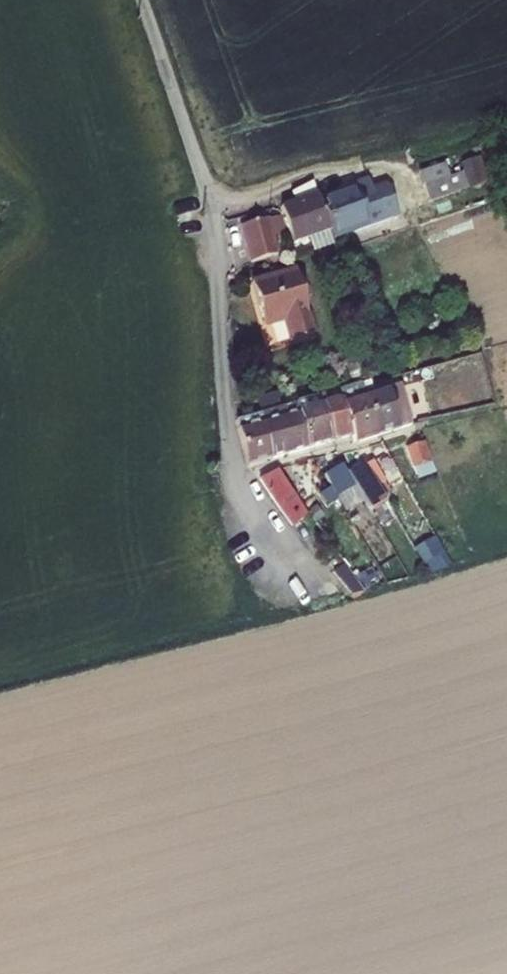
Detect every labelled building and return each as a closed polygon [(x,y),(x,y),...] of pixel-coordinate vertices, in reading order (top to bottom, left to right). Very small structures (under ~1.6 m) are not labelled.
[(444,203),(482,190),(476,174),(463,178),(459,166),(434,174),(444,203)] [(369,189),(334,202),(345,232),(348,240),(413,216),(402,187),(387,193),(383,181),(368,186),(369,189)] [(309,204),(296,209),(308,246),(345,232),(334,202),(330,189),(307,197),(309,204)] [(296,217),(282,221),(287,238),(302,234),(296,217)] [(282,220),(256,228),(266,264),(292,256),(287,238),(282,221),(282,220)] [(329,336),(310,272),(266,285),(279,328),(298,322),(304,343),(329,336)] [(374,388),(389,438),(427,428),(415,387),(386,395),(383,385),(374,388)] [(389,438),(374,388),(356,393),(367,438),(369,445),(389,438)] [(367,438),(356,393),(333,398),(335,408),(345,444),(367,438)] [(323,450),(314,413),(311,404),(275,415),(275,416),(287,460),(323,450)] [(345,444),(335,408),(314,413),(323,450),(345,444)] [(252,431),(263,467),(287,460),(275,416),(251,422),(253,430),(252,431)] [(432,480),(449,474),(438,442),(421,448),(432,480)] [(386,463),(380,467),(392,489),(398,485),(386,463)] [(379,466),(362,476),(375,498),(383,511),(400,502),(397,496),(392,489),(380,467),(379,466)] [(357,467),(339,477),(349,497),(356,509),(375,498),(362,476),(357,467)] [(293,472),(274,481),(296,511),(308,527),(323,517),(293,472)] [(392,489),(397,496),(403,492),(398,485),(392,489)] [(379,593),(359,565),(349,574),(367,596),(379,593)]
